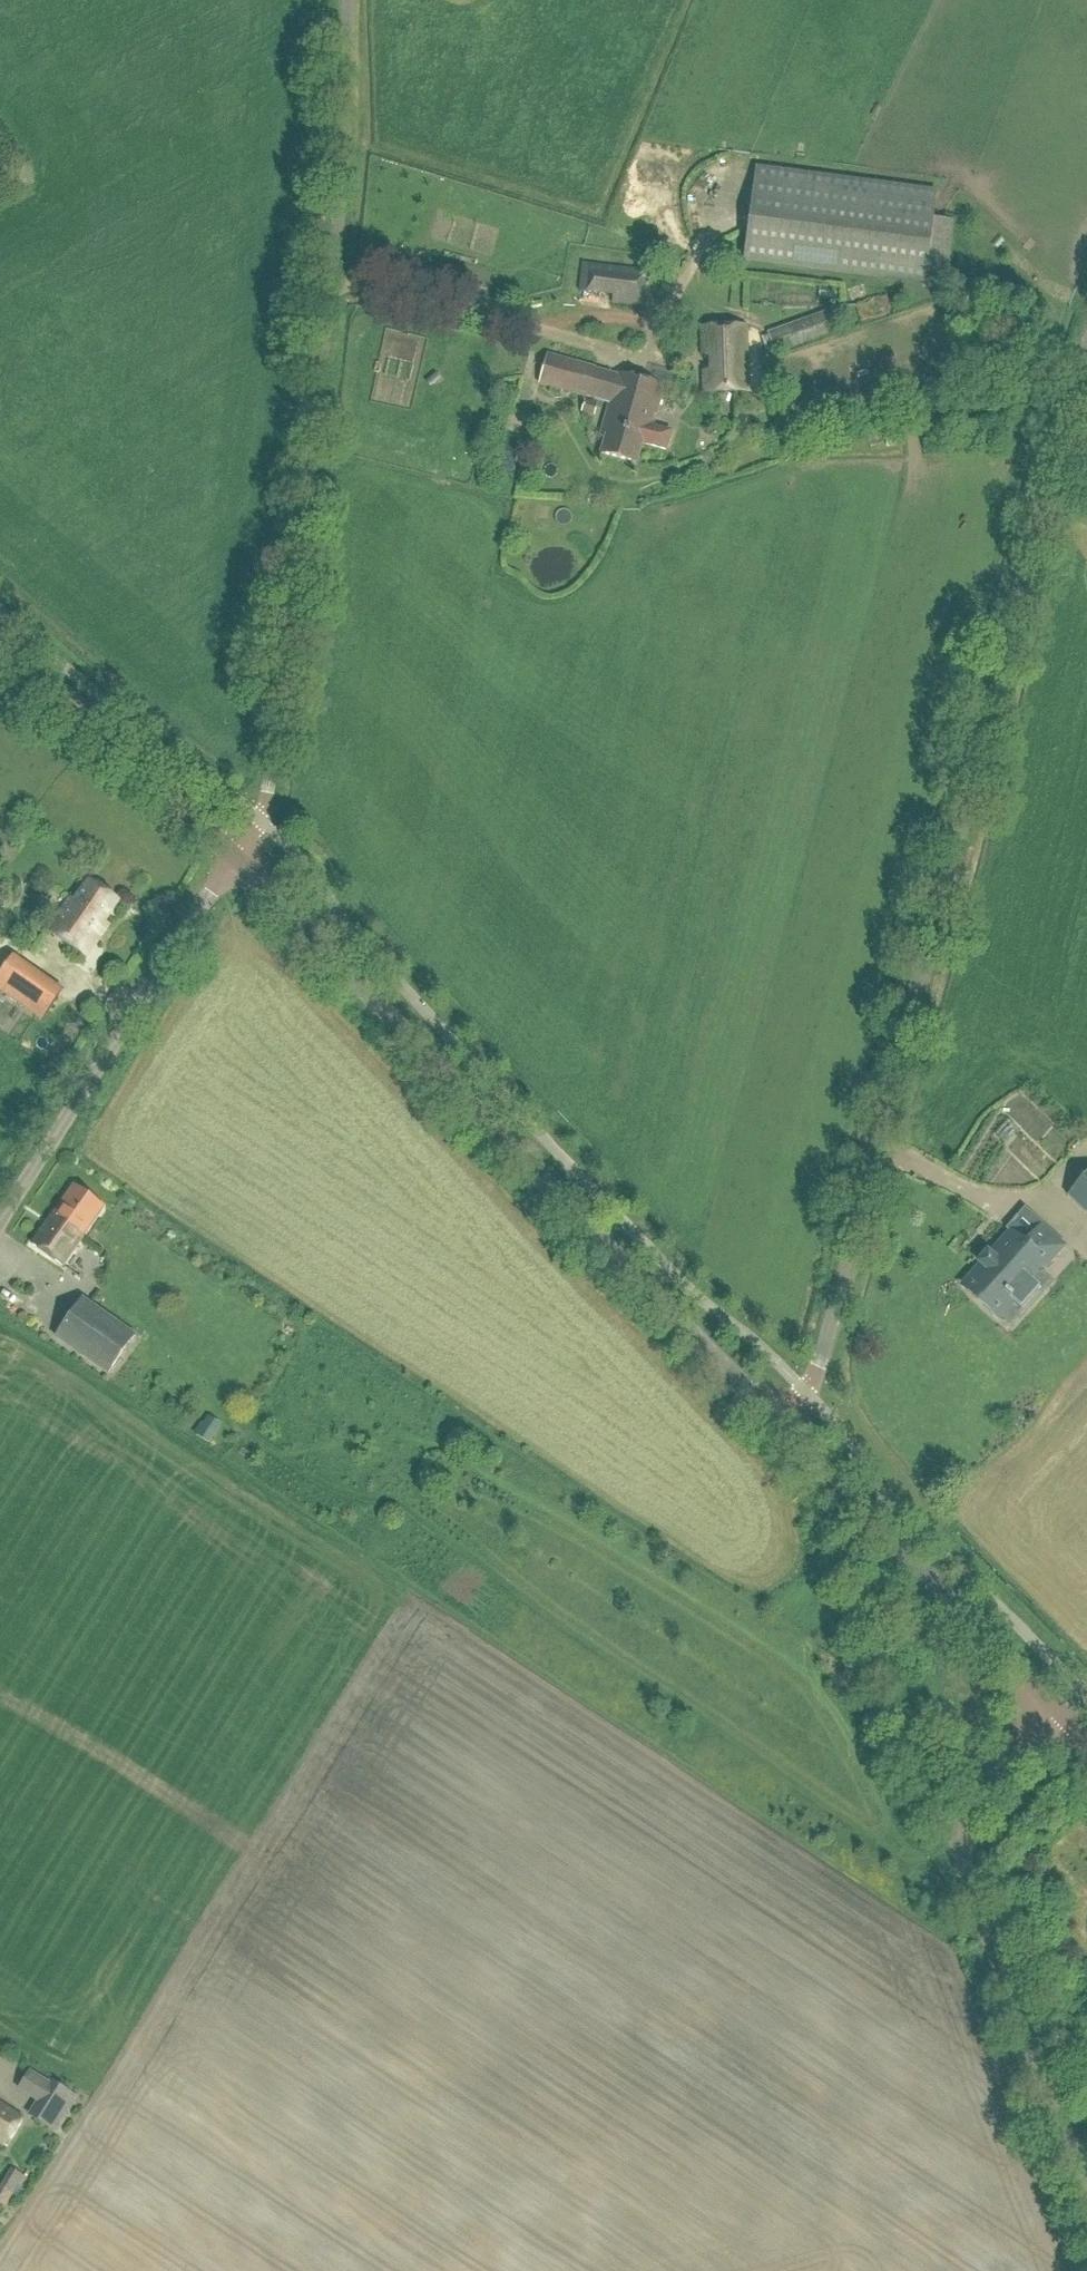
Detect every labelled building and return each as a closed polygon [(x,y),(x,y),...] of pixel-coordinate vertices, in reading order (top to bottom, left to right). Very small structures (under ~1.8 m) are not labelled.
[(758,169),(746,261),(920,289),(935,193),(758,169)] [(652,272),(583,264),(579,294),(613,298),(613,304),(647,309),(652,272)] [(767,333),(776,356),(840,332),(832,310),(767,333)] [(701,328),(702,358),(708,358),(709,372),(703,372),(703,395),(749,393),(747,327),(701,328)] [(642,444),(645,445),(667,451),(673,431),(654,426),(664,387),(618,374),(617,377),(594,370),(595,369),(548,356),(539,385),(609,404),(601,433),(607,435),(602,454),(636,464),(642,444)] [(71,900),(48,933),(86,959),(100,939),(98,938),(104,930),(105,931),(109,926),(104,923),(119,903),(89,882),(75,903),(71,900)] [(42,1021),(58,998),(34,981),(39,974),(14,957),(0,977),(0,991),(42,1021)] [(1086,1214),(1086,1174),(1067,1196),(1086,1214)] [(63,1267),(104,1208),(74,1187),(32,1246),(63,1267)] [(1064,1247),(1041,1226),(1023,1246),(1009,1233),(989,1255),(988,1253),(986,1254),(992,1259),(984,1267),(979,1262),(978,1264),(980,1266),(975,1270),(981,1275),(966,1291),(993,1315),(1009,1298),(1020,1309),(1038,1289),(1028,1279),(1039,1267),(1043,1270),(1064,1247)] [(109,1374),(134,1337),(82,1300),(56,1337),(109,1374)] [(215,1411),(199,1425),(208,1436),(224,1421),(215,1411)] [(30,2115),(57,2132),(79,2097),(51,2080),(30,2115)] [(6,2144),(23,2117),(0,2102),(0,2140),(6,2144)] [(11,2169),(0,2188),(14,2196),(25,2177),(11,2169)]
